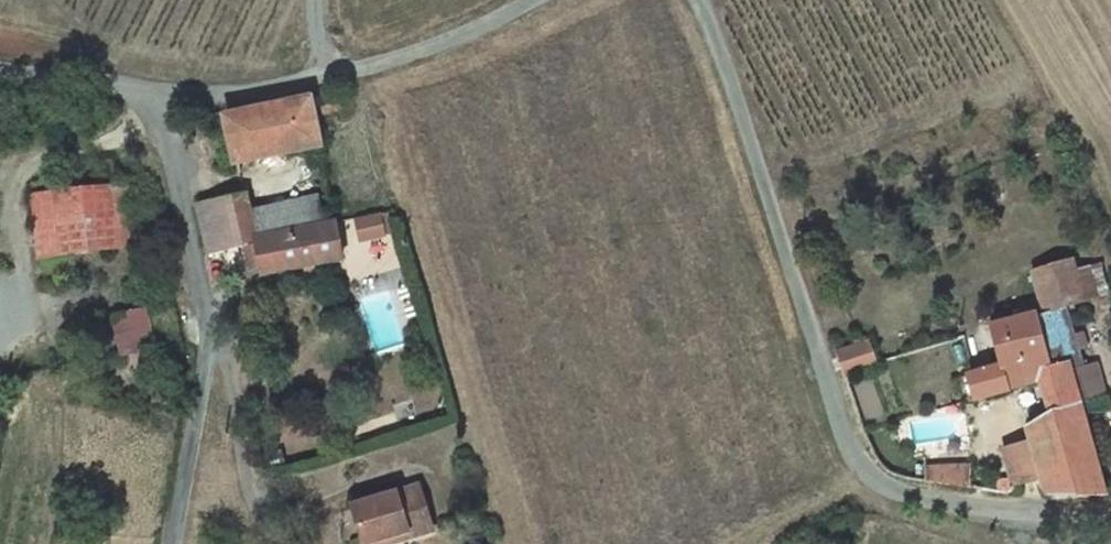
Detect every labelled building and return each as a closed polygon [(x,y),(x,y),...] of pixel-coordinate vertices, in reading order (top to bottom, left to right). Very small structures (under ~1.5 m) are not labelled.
[(308,92),(223,114),(239,163),(320,143),(311,107),(339,101),(335,87),(310,94),(308,92)] [(32,199),(38,255),(128,246),(122,189),(32,199)] [(242,194),(198,204),(209,256),(225,252),(253,244),(252,240),(335,222),(329,198),(247,217),(242,194)] [(387,213),(357,219),(363,238),(393,231),(387,213)] [(345,257),(335,222),(252,240),(253,244),(225,252),(232,278),(262,270),(264,279),(345,257)] [(1087,258),(1035,275),(1047,314),(1074,305),(1099,297),(1087,258)] [(141,310),(151,351),(181,344),(171,303),(141,310)] [(1047,314),(1038,317),(1053,367),(1069,362),(1072,370),(1082,367),(1076,349),(1086,346),(1083,334),(1073,338),(1068,320),(1078,317),(1074,305),(1047,314)] [(121,358),(151,351),(141,310),(111,317),(121,358)] [(1044,480),(1047,490),(1055,496),(1108,495),(1072,370),(1069,362),(1053,367),(1038,317),(1037,314),(991,327),(1001,365),(974,374),(980,401),(1047,385),(1056,419),(1028,426),(1034,446),(1044,480)] [(862,344),(836,353),(843,375),(869,366),(862,344)] [(1008,478),(1014,487),(1044,480),(1034,446),(1006,453),(1008,478)] [(928,470),(927,482),(979,489),(978,483),(968,481),(969,472),(928,470)] [(1008,478),(993,477),(993,491),(1012,492),(1014,487),(1008,478)] [(352,504),(366,542),(408,528),(411,536),(435,527),(419,481),(352,504)] [(366,542),(366,543),(386,543),(411,536),(408,528),(366,542)]
